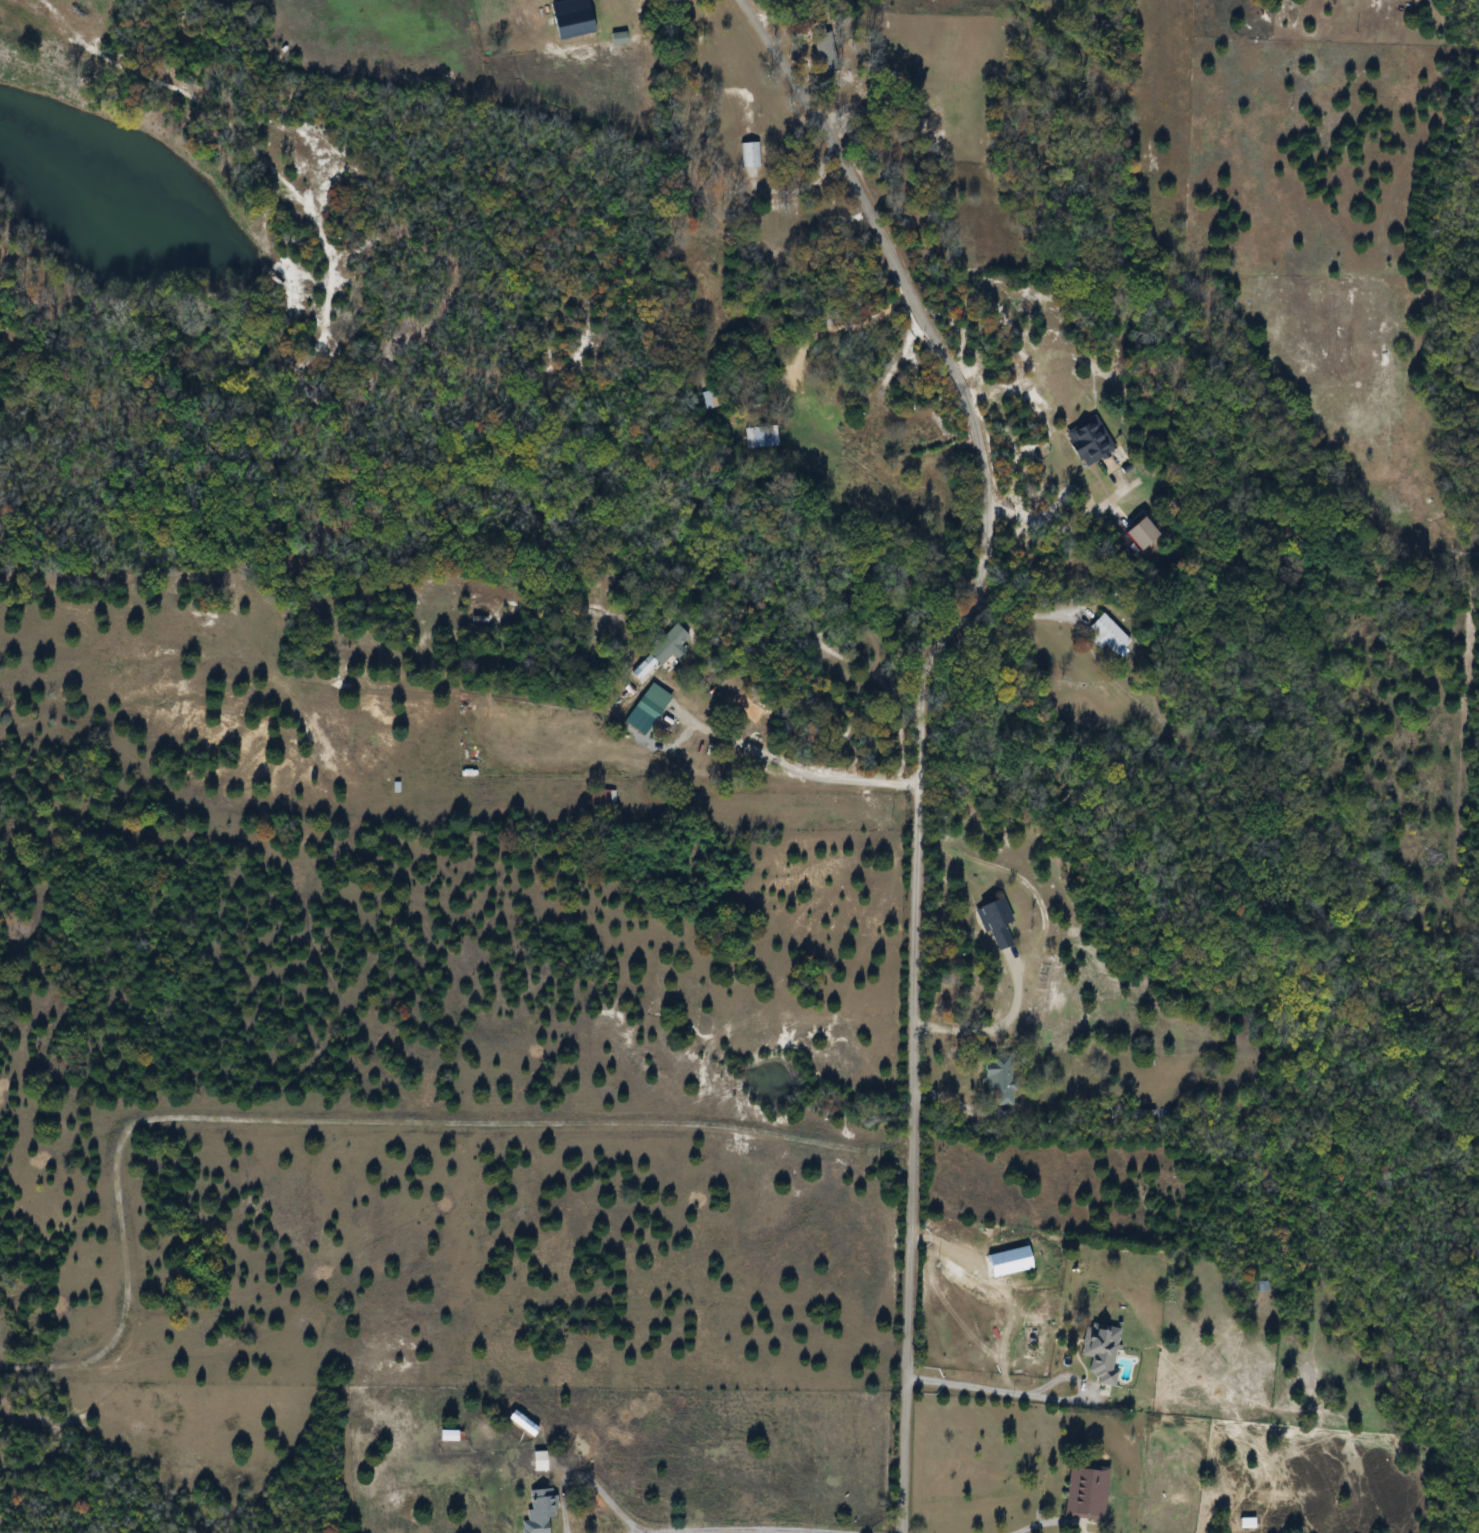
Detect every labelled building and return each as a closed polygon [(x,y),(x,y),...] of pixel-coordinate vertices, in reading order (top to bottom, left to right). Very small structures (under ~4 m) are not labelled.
[(821,70),(839,63),(826,29),(808,37),(821,70)] [(616,35),(617,46),(630,45),(629,33),(616,35)] [(744,170),(762,170),(762,143),(744,143),(744,170)] [(722,407),(720,397),(706,400),(708,409),(722,407)] [(1068,431),(1087,467),(1119,451),(1100,415),(1068,431)] [(774,426),(753,429),(755,450),(776,447),(774,426)] [(1136,643),(1106,614),(1088,633),(1104,649),(1109,644),(1122,657),(1136,643)] [(689,651),(683,645),(693,635),(680,623),(649,654),(663,668),(676,656),(680,659),(689,651)] [(593,806),(616,806),(615,792),(593,793),(593,806)] [(1016,946),(1009,926),(1016,923),(1008,900),(982,909),(998,952),(1016,946)] [(989,1093),(998,1093),(998,1106),(1016,1106),(1015,1059),(988,1059),(989,1093)] [(1084,1357),(1095,1358),(1093,1374),(1102,1375),(1101,1384),(1117,1387),(1125,1331),(1089,1326),(1084,1357)] [(444,1442),(462,1442),(462,1432),(444,1432),(444,1442)] [(538,1453),(538,1472),(550,1472),(550,1453),(538,1453)] [(1073,1465),(1067,1518),(1107,1522),(1113,1469),(1073,1465)] [(558,1490),(531,1492),(532,1522),(524,1522),(525,1532),(553,1532),(552,1519),(559,1519),(558,1490)] [(1243,1530),(1259,1530),(1259,1520),(1243,1520),(1243,1530)]
